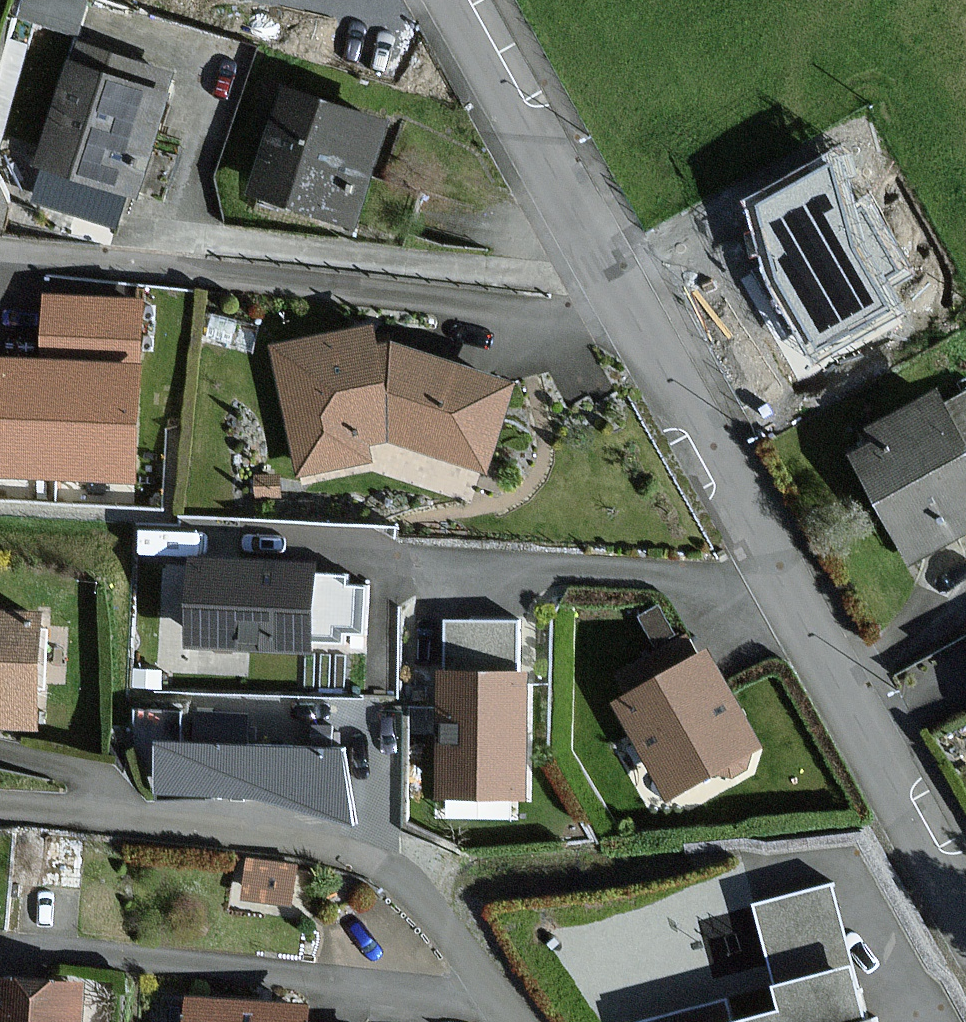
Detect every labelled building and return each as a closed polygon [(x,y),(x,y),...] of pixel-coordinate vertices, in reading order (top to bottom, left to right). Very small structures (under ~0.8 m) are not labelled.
[(172,75),(78,44),(40,162),(134,193),(172,75)] [(385,120),(290,90),(257,192),(352,223),(385,120)] [(869,198),(852,208),(840,148),(744,201),(762,270),(813,360),(898,311),(884,286),(910,270),(869,198)] [(139,303),(44,298),(40,355),(40,365),(135,370),(139,303)] [(391,341),(389,346),(377,346),(373,328),(275,349),(303,480),(374,465),(370,446),(385,442),(391,442),(480,475),(513,386),(391,341)] [(0,363),(0,472),(129,480),(135,370),(40,365),(0,363)] [(947,408),(938,394),(899,416),(870,432),(877,443),(853,457),(878,502),(910,559),(965,527),(965,398),(947,408)] [(345,588),(345,577),(311,575),(311,564),(197,560),(194,642),(308,646),(309,639),(342,640),(343,630),(362,630),(364,588),(345,588)] [(515,653),(516,608),(446,607),(445,652),(515,653)] [(36,728),(39,612),(0,611),(0,727),(36,728)] [(759,746),(705,653),(617,704),(670,796),(722,766),(726,773),(750,759),(746,753),(759,746)] [(526,672),(439,672),(439,795),(526,795),(526,672)] [(332,713),(154,711),(155,795),(258,797),(355,823),(332,713)] [(754,906),(782,1012),(745,1021),(865,1021),(830,886),(754,906)] [(80,984),(0,980),(0,1021),(78,1021),(80,984)] [(307,1005),(191,999),(189,1021),(306,1021),(307,1005)] [(728,1001),(645,1021),(733,1021),(728,1001)]
